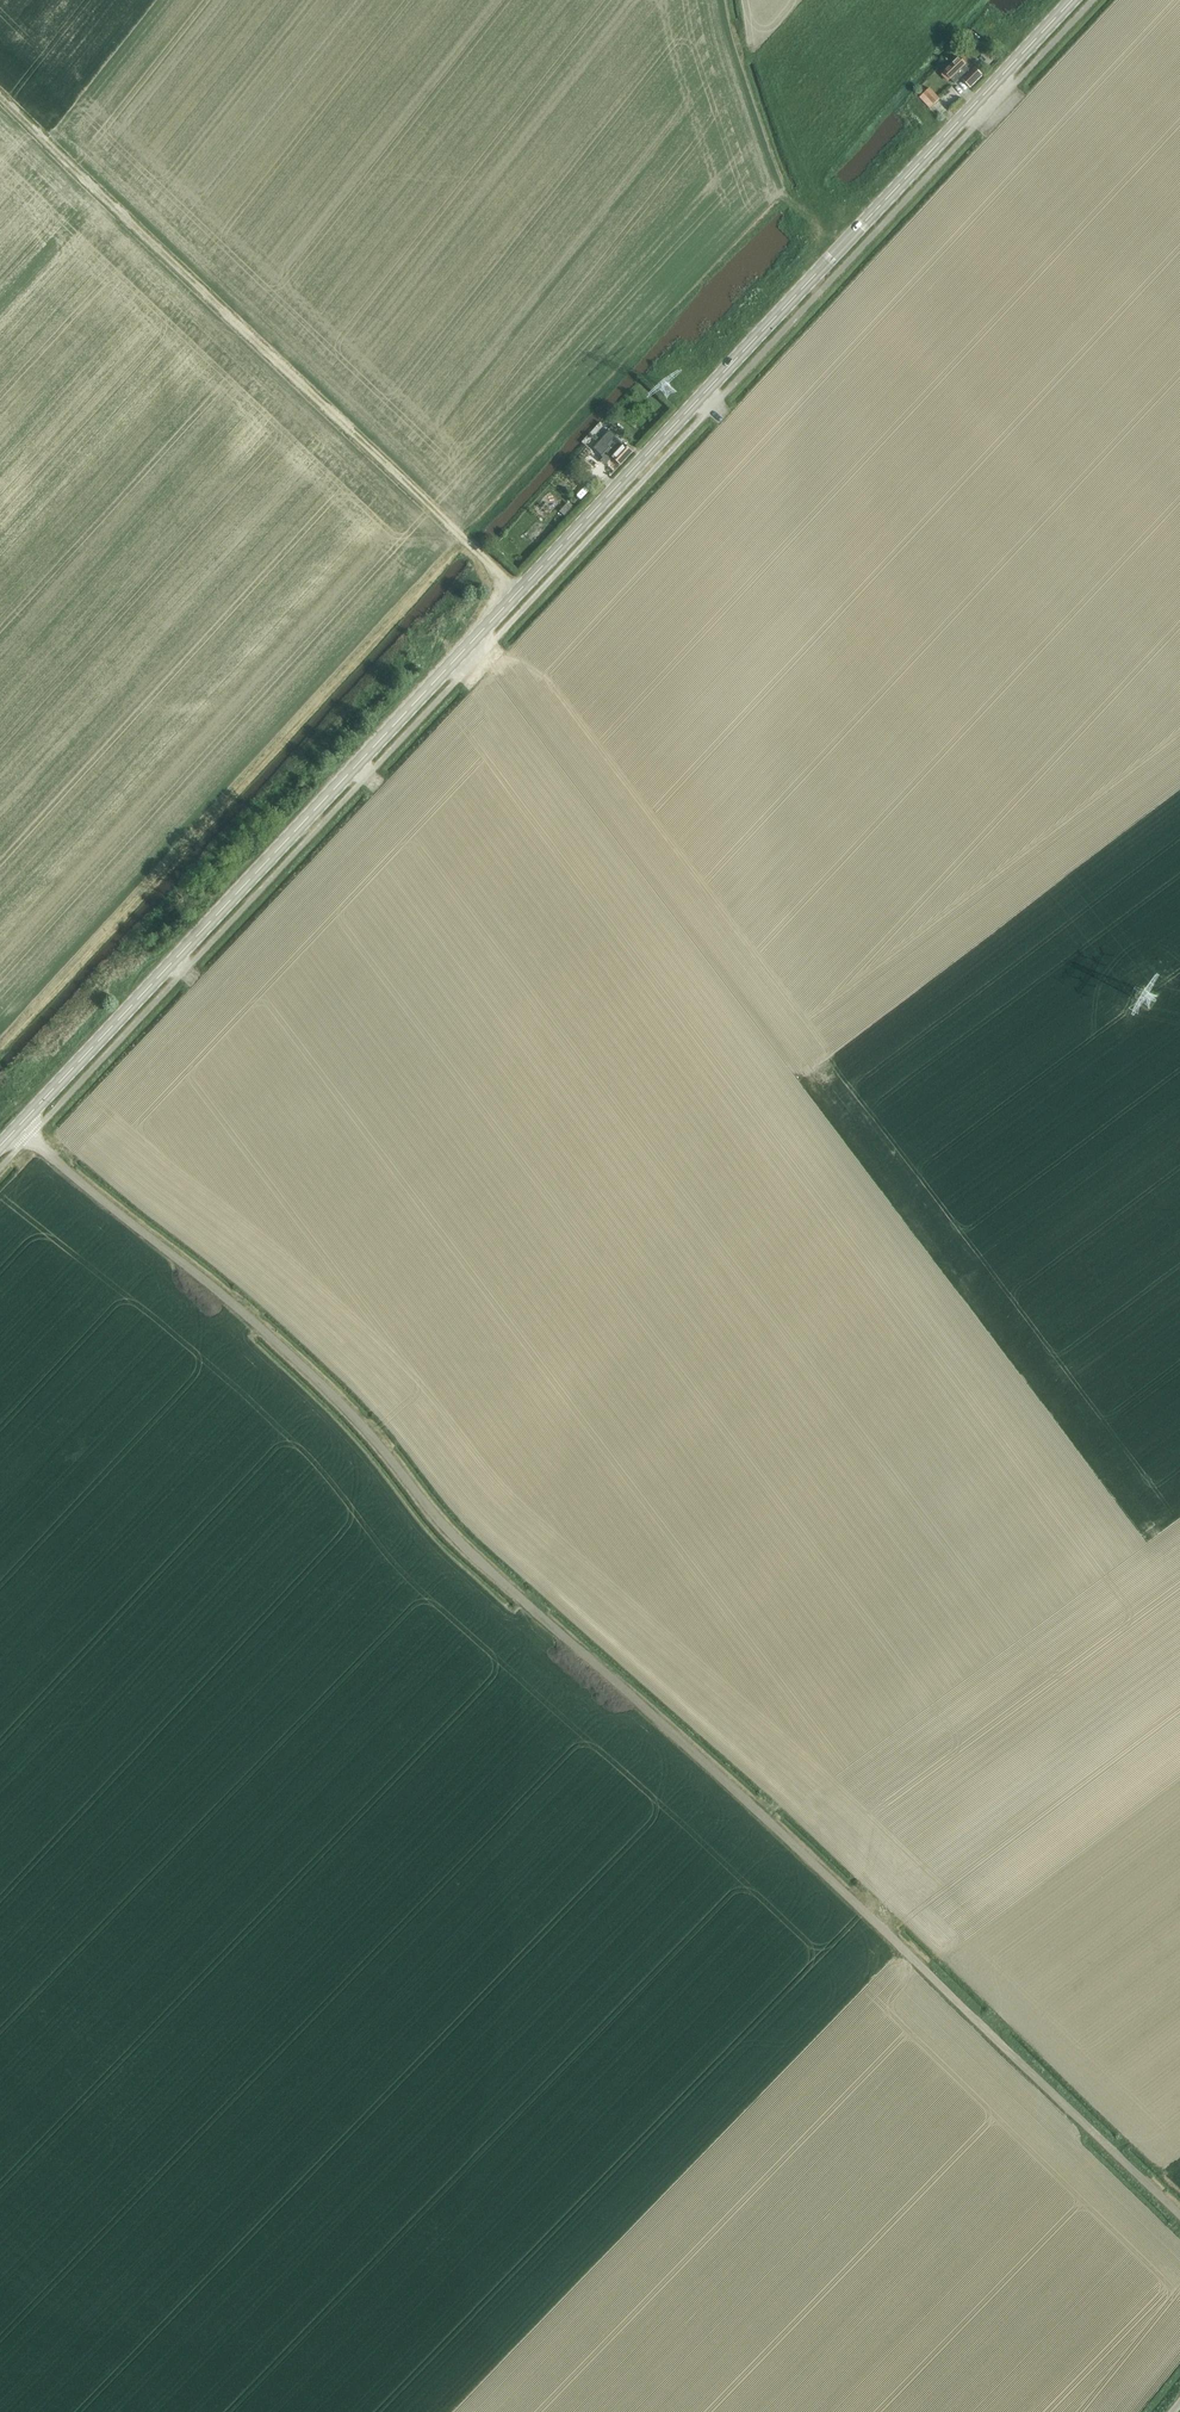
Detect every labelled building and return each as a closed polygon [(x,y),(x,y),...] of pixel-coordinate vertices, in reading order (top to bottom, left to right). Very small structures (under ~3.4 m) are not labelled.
[(995,61),(991,57),(984,64),(988,68),(995,61)] [(968,70),(964,66),(966,64),(960,58),(944,73),(950,79),(955,84),(961,78),(970,88),(982,75),(975,68),(973,70),(970,68),(968,70)] [(933,104),(939,99),(929,88),(923,94),(933,104)] [(621,466),(633,452),(617,437),(609,446),(611,448),(603,457),(605,458),(602,461),(604,463),(611,456),(621,466)] [(586,482),(578,491),(585,498),(594,489),(586,482)] [(568,502),(561,510),(566,515),(574,507),(568,502)] [(159,978),(179,953),(174,949),(153,974),(159,978)]
